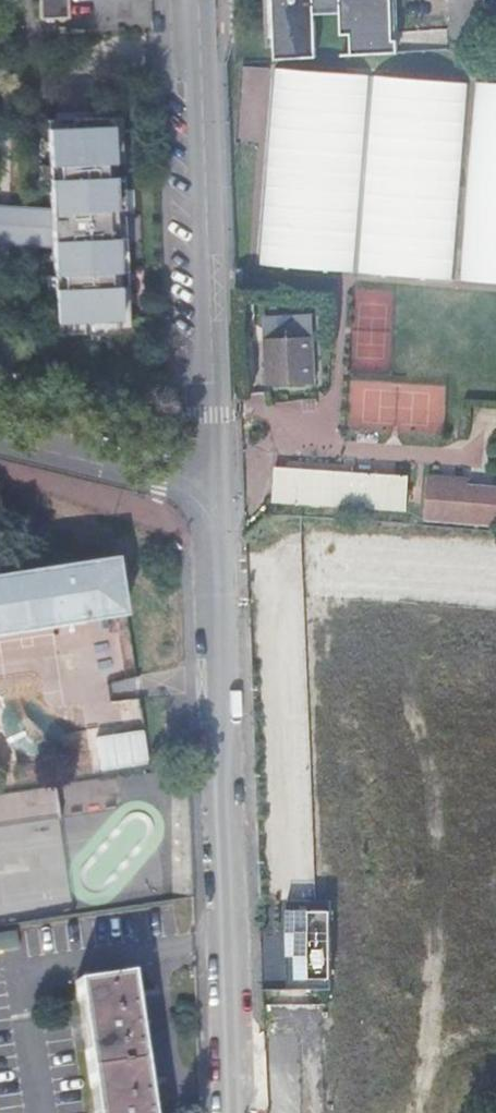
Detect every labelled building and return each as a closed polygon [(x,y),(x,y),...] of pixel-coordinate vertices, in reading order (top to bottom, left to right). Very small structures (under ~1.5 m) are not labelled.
[(41,21),(70,19),(69,0),(40,0),(41,21)] [(343,31),(352,31),(353,50),(353,52),(399,49),(398,29),(397,0),(274,0),(275,43),(276,57),(318,54),(316,3),(341,2),(343,31)] [(275,65),(275,72),(256,255),(453,275),(471,78),(345,66),(304,62),(276,60),(275,65)] [(479,77),(461,274),(495,278),(495,78),(479,77)] [(124,222),(120,115),(46,119),(50,211),(41,212),(42,222),(30,223),(29,230),(30,239),(52,238),(56,334),(129,331),(124,222)] [(314,354),(267,356),(268,378),(269,402),(315,400),(314,354)] [(427,498),(471,500),(474,464),(475,463),(429,460),(427,498)] [(471,500),(495,502),(495,466),(474,464),(471,500)] [(276,466),(274,504),(409,510),(411,473),(276,466)] [(127,611),(117,552),(0,570),(0,631),(127,611)] [(97,733),(98,767),(146,766),(146,732),(97,733)] [(175,890),(161,770),(59,782),(73,902),(175,890)] [(338,988),(338,909),(289,909),(289,988),(338,988)] [(0,934),(0,951),(20,947),(17,931),(0,934)] [(94,1112),(149,1112),(134,1007),(129,974),(74,982),(94,1112)]
